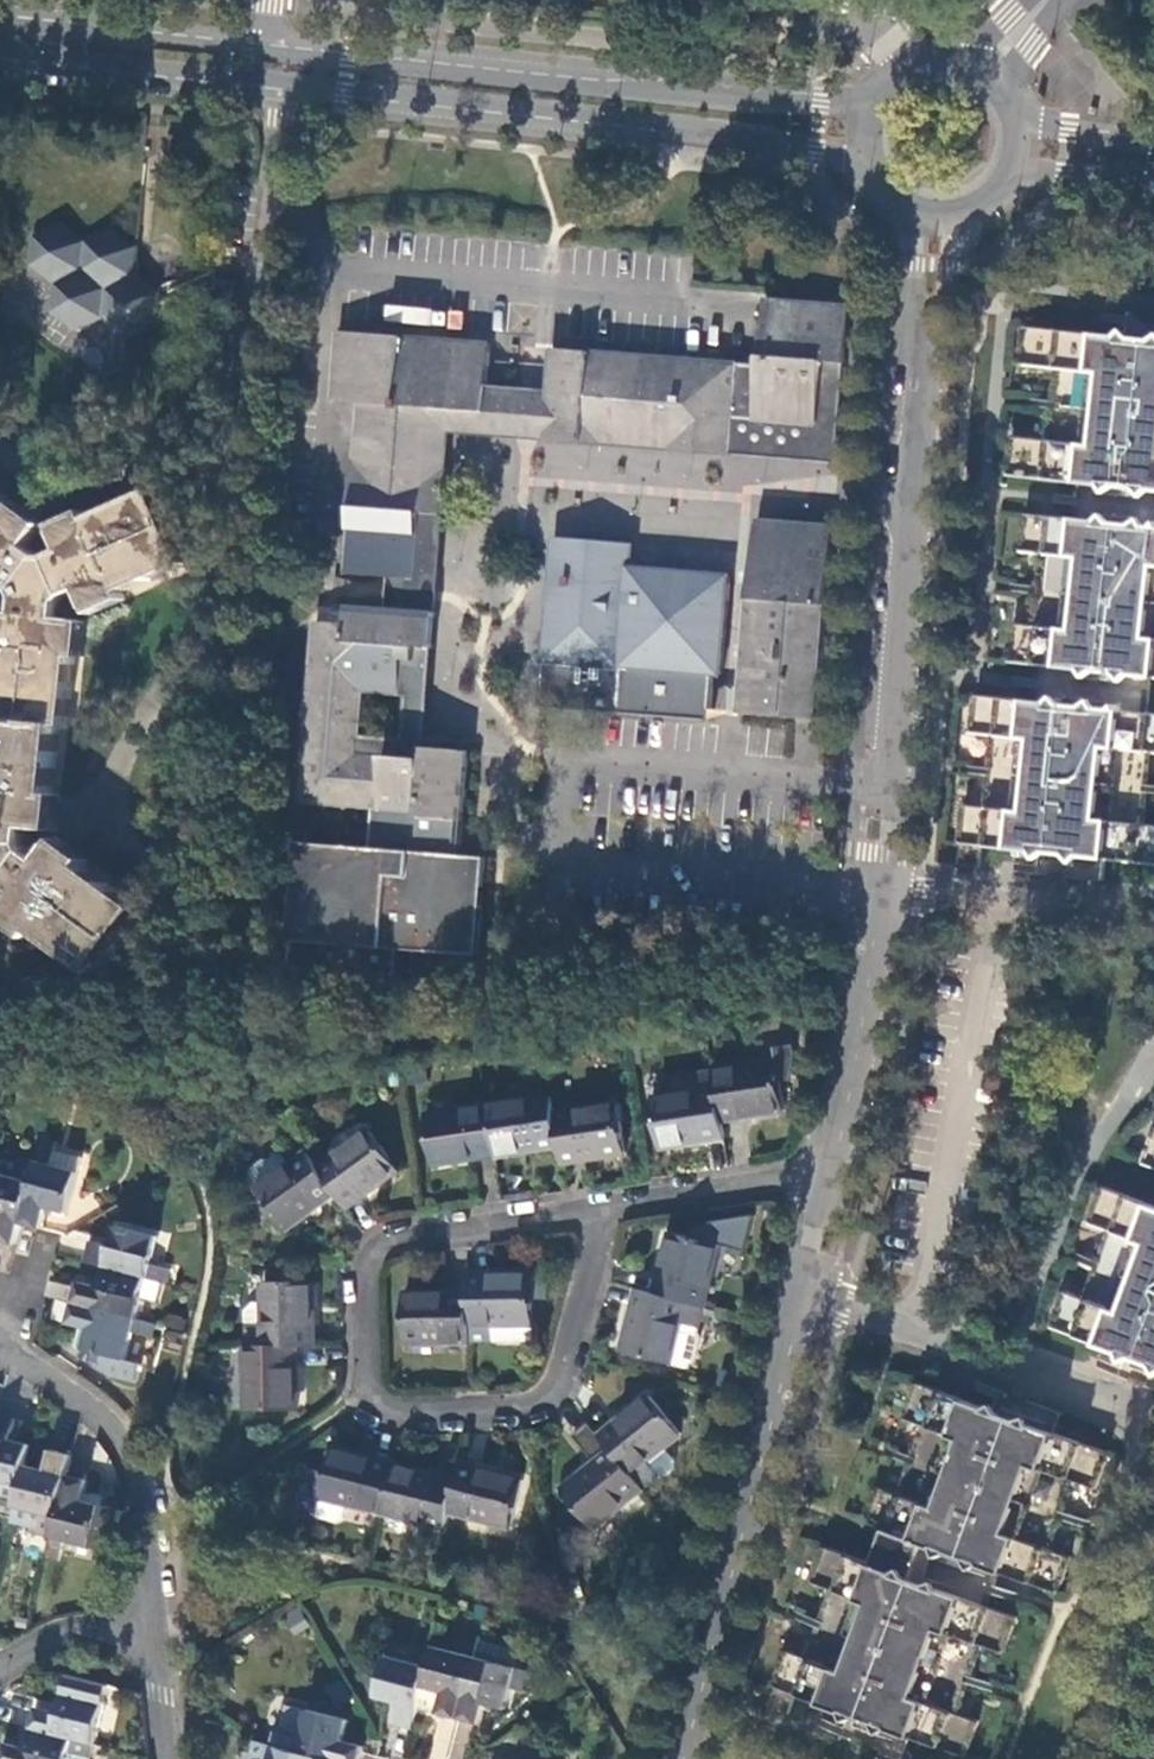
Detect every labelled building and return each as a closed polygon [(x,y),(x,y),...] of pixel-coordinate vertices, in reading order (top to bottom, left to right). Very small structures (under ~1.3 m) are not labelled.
[(107,318),(130,334),(158,324),(161,290),(139,274),(141,245),(121,229),(89,241),(65,224),(37,235),(33,266),(57,284),(55,313),(80,331),(107,318)] [(850,303),(766,296),(764,355),(761,356),(760,366),(553,349),(550,394),(548,416),(598,420),(732,431),(734,416),(819,423),(825,360),(848,362),(850,303)] [(383,306),(382,320),(412,322),(413,309),(383,306)] [(961,842),(982,844),(1109,858),(1107,879),(1130,882),(1132,860),(1153,863),(1153,826),(1144,825),(1151,752),(1153,752),(1153,714),(1147,713),(1151,678),(1153,678),(1153,342),(1026,328),(1022,367),(1060,371),(1053,444),(1014,439),(1010,477),(1083,484),(1079,519),(1027,514),(1022,552),(1043,555),(1037,627),(1013,625),(1010,662),(1040,666),(1037,701),(977,695),(973,732),(996,735),(987,807),(965,805),(961,842)] [(361,404),(349,551),(347,575),(373,577),(390,579),(414,581),(428,406),(486,411),(488,389),(492,344),(343,332),(340,332),(333,400),(361,404)] [(526,437),(840,463),(845,402),(849,362),(848,362),(825,360),(819,423),(734,416),(732,431),(598,420),(548,416),(550,394),(542,393),(496,390),(488,389),(486,411),(428,406),(414,581),(390,579),(389,592),(387,610),(410,612),(407,648),(401,648),(398,678),(363,675),(361,696),(397,698),(427,700),(436,596),(451,431),(526,437)] [(169,526),(154,493),(57,535),(65,552),(82,589),(90,607),(187,566),(169,526)] [(0,503),(0,585),(3,581),(27,548),(39,532),(26,522),(0,503)] [(742,714),(818,721),(834,522),(813,521),(758,518),(757,532),(745,673),(742,714)] [(556,537),(540,699),(615,707),(710,716),(714,670),(722,671),(731,574),(702,571),(632,565),(633,556),(601,553),(579,551),(580,539),(556,537)] [(67,595),(82,589),(65,552),(50,560),(43,559),(27,548),(3,581),(17,591),(21,600),(19,617),(60,621),(61,604),(67,595)] [(316,622),(303,802),(375,809),(419,812),(418,818),(456,821),(462,821),(469,754),(423,750),(422,763),(356,756),(357,737),(361,696),(363,675),(398,678),(401,648),(407,648),(410,612),(387,610),(347,606),(345,625),(316,622)] [(69,726),(80,623),(60,621),(19,617),(1,615),(0,622),(0,719),(59,725),(69,726)] [(423,750),(427,700),(397,698),(394,740),(357,737),(356,756),(422,763),(423,750)] [(0,719),(0,825),(30,828),(48,830),(50,810),(59,725),(0,719)] [(787,752),(788,725),(752,724),(751,751),(787,752)] [(372,849),(299,844),(292,942),(294,942),(292,967),(398,976),(399,963),(400,950),(478,956),(478,960),(481,960),(486,893),(484,892),(486,857),(453,855),(454,837),(456,821),(418,818),(419,812),(375,809),(372,849)] [(7,885),(20,894),(45,861),(32,852),(28,843),(30,828),(0,825),(0,885),(7,885)] [(8,911),(93,972),(141,908),(56,845),(45,861),(20,894),(8,911)] [(717,1071),(725,1118),(788,1108),(784,1082),(793,1081),(798,1055),(796,1044),(778,1047),(780,1061),(717,1071)] [(664,1145),(728,1136),(725,1118),(717,1071),(670,1078),(672,1094),(657,1096),(664,1145)] [(557,1112),(554,1095),(493,1104),(499,1152),(561,1143),(557,1112)] [(561,1143),(564,1161),(627,1151),(621,1102),(557,1112),(561,1143)] [(499,1152),(493,1104),(430,1114),(436,1161),(499,1152)] [(338,1189),(349,1204),(400,1167),(371,1126),(320,1164),(338,1189)] [(59,1140),(45,1136),(39,1160),(23,1220),(38,1224),(44,1226),(49,1205),(69,1211),(80,1170),(53,1163),(58,1147),(59,1140)] [(1145,1163),(1153,1167),(1153,1138),(1145,1163)] [(85,1154),(58,1147),(53,1163),(80,1170),(85,1154)] [(320,1164),(310,1149),(292,1162),(259,1187),(287,1227),(338,1189),(320,1164)] [(258,1187),(292,1162),(286,1154),(277,1152),(248,1173),(258,1187)] [(2,1215),(0,1221),(0,1237),(18,1241),(23,1220),(39,1160),(25,1156),(24,1161),(0,1156),(0,1214),(2,1215)] [(1106,1186),(1092,1221),(1113,1230),(1087,1297),(1066,1290),(1053,1325),(1131,1354),(1153,1363),(1153,1204),(1106,1186)] [(760,1212),(701,1223),(697,1238),(723,1245),(723,1247),(749,1254),(760,1212)] [(174,1267),(154,1262),(161,1235),(120,1224),(114,1244),(94,1239),(88,1260),(109,1265),(150,1276),(170,1281),(174,1267)] [(660,1294),(706,1306),(723,1247),(723,1245),(697,1238),(676,1233),(660,1294)] [(139,1318),(150,1276),(109,1265),(103,1285),(54,1274),(49,1294),(77,1301),(139,1318)] [(471,1290),(472,1338),(536,1337),(535,1294),(551,1294),(551,1272),(471,1272),(471,1290)] [(297,1345),(315,1345),(315,1281),(267,1281),(267,1297),(259,1296),(250,1307),(249,1345),(297,1345)] [(703,1327),(709,1307),(706,1306),(660,1294),(642,1289),(626,1350),(672,1363),(684,1322),(703,1327)] [(407,1339),(472,1338),(471,1290),(407,1291),(407,1339)] [(158,1323),(139,1318),(77,1301),(72,1322),(84,1325),(78,1345),(107,1352),(104,1366),(113,1375),(138,1382),(143,1362),(128,1358),(135,1331),(154,1337),(158,1323)] [(684,1322),(672,1363),(692,1368),(694,1363),(698,1360),(704,1337),(702,1332),(703,1327),(684,1322)] [(249,1345),(248,1345),(248,1409),(296,1409),(297,1345),(249,1345)] [(1153,1388),(1153,1363),(1131,1354),(1123,1375),(1153,1388)] [(792,1650),(779,1685),(796,1692),(798,1693),(852,1713),(913,1736),(967,1755),(980,1719),(961,1712),(986,1645),(1005,1652),(1019,1617),(989,1605),(1002,1572),(1059,1593),(1073,1557),(1052,1549),(1078,1481),(1099,1488),(1111,1454),(1059,1434),(1031,1423),(998,1411),(922,1382),(909,1417),(930,1425),(903,1495),(883,1487),(869,1523),(898,1534),(886,1567),(830,1546),(816,1582),(837,1589),(812,1658),(792,1650)] [(1041,1400),(1007,1388),(998,1411),(1031,1423),(1041,1400)] [(612,1449),(644,1487),(661,1475),(648,1459),(664,1446),(681,1432),(651,1394),(601,1434),(612,1449)] [(1059,1434),(1068,1410),(1041,1400),(1031,1423),(1059,1434)] [(0,1413),(0,1491),(19,1496),(27,1463),(32,1442),(11,1436),(15,1420),(16,1417),(0,1413)] [(648,1459),(661,1475),(663,1478),(674,1468),(675,1459),(664,1446),(648,1459)] [(46,1468),(27,1463),(19,1496),(17,1503),(45,1511),(42,1526),(40,1530),(53,1534),(69,1474),(74,1453),(52,1447),(46,1468)] [(384,1511),(395,1464),(334,1448),(328,1473),(307,1468),(298,1505),(318,1510),(322,1495),(348,1502),(384,1511)] [(594,1527),(644,1487),(612,1449),(563,1489),(594,1527)] [(462,1462),(458,1481),(451,1509),(513,1524),(524,1478),(462,1462)] [(458,1481),(395,1464),(384,1511),(447,1527),(451,1509),(458,1481)] [(111,1550),(121,1509),(102,1504),(84,1499),(86,1492),(89,1479),(69,1474),(53,1534),(47,1557),(61,1560),(66,1538),(111,1550)] [(348,1502),(322,1495),(318,1510),(316,1516),(337,1521),(344,1517),(348,1502)] [(45,1511),(17,1503),(13,1519),(42,1526),(45,1511)] [(490,1607),(479,1604),(476,1617),(487,1620),(490,1607)] [(460,1718),(477,1657),(436,1646),(430,1666),(425,1686),(444,1691),(438,1712),(460,1718)] [(425,1686),(430,1666),(387,1655),(377,1695),(399,1701),(393,1722),(414,1728),(419,1707),(425,1686)] [(517,1668),(477,1657),(460,1718),(481,1724),(486,1703),(505,1708),(517,1668)] [(39,1705),(34,1726),(95,1742),(110,1684),(69,1673),(60,1711),(39,1705)] [(796,1692),(779,1685),(771,1706),(789,1712),(792,1702),(796,1692)] [(444,1691),(425,1686),(419,1707),(438,1712),(444,1691)] [(364,1745),(343,1739),(348,1720),(290,1704),(282,1732),(275,1731),(272,1744),(332,1758),(360,1758),(364,1745)] [(852,1713),(844,1732),(886,1748),(906,1755),(910,1745),(913,1736),(852,1713)] [(469,1722),(434,1718),(430,1758),(465,1758),(469,1722)] [(28,1748),(34,1726),(25,1724),(19,1746),(28,1748)] [(34,1726),(28,1748),(19,1746),(8,1743),(4,1758),(91,1758),(95,1742),(34,1726)] [(257,1740),(253,1754),(273,1758),(332,1758),(272,1744),(257,1740)] [(886,1748),(884,1752),(904,1758),(905,1758),(906,1755),(886,1748)]
